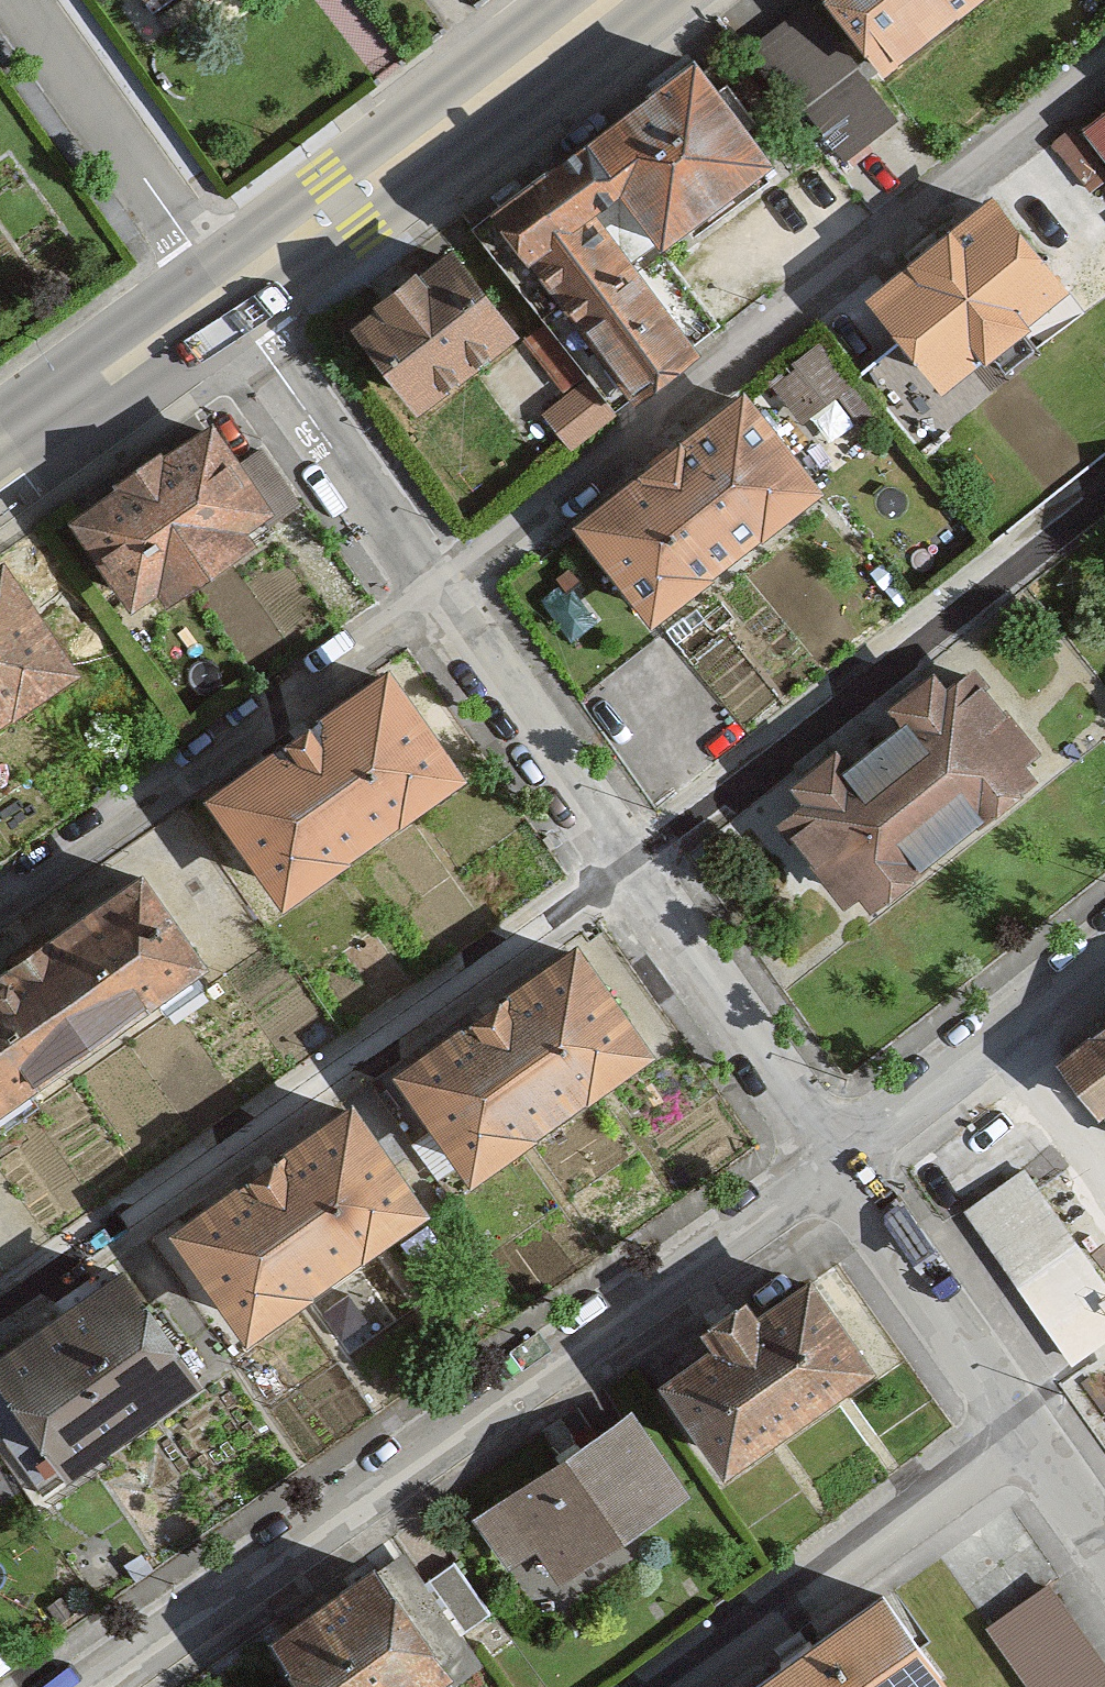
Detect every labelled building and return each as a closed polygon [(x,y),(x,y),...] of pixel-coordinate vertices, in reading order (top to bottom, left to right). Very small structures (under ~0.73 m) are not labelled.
[(150,12),(167,0),(141,0),(150,12)] [(901,118),(824,0),(808,0),(760,32),(841,156),(901,118)] [(888,51),(951,0),(846,0),(888,51)] [(770,148),(698,53),(500,202),(637,382),(699,336),(597,203),(628,180),(665,228),(770,148)] [(1066,304),(992,212),(871,309),(945,401),(1066,304)] [(514,317),(453,243),(362,317),(423,391),(514,317)] [(824,507),(743,405),(577,537),(658,639),(824,507)] [(222,425),(85,527),(156,621),(293,519),(222,425)] [(0,570),(0,740),(94,671),(13,561),(0,570)] [(405,665),(223,798),(308,914),(490,781),(405,665)] [(1032,770),(958,674),(790,803),(865,899),(1032,770)] [(0,983),(0,1131),(232,968),(163,870),(0,983)] [(386,915),(344,942),(381,999),(422,973),(386,915)] [(594,942),(412,1069),(492,1183),(673,1056),(594,942)] [(1059,1075),(1104,1137),(1104,1040),(1059,1075)] [(364,1106),(183,1232),(262,1346),(444,1219),(364,1106)] [(1104,1335),(1104,1277),(1045,1157),(979,1190),(1062,1357),(1104,1335)] [(225,1379),(146,1267),(5,1366),(84,1479),(225,1379)] [(826,1278),(681,1387),(747,1475),(892,1366),(826,1278)] [(645,1412),(483,1519),(516,1569),(545,1551),(570,1589),(704,1500),(645,1412)] [(18,1456),(0,1430),(0,1469),(18,1456)] [(283,1641),(315,1686),(441,1686),(474,1664),(402,1560),(283,1641)] [(1055,1574),(993,1617),(1042,1686),(1104,1686),(1104,1646),(1055,1574)] [(770,1686),(962,1686),(966,1684),(899,1593),(770,1686)]
